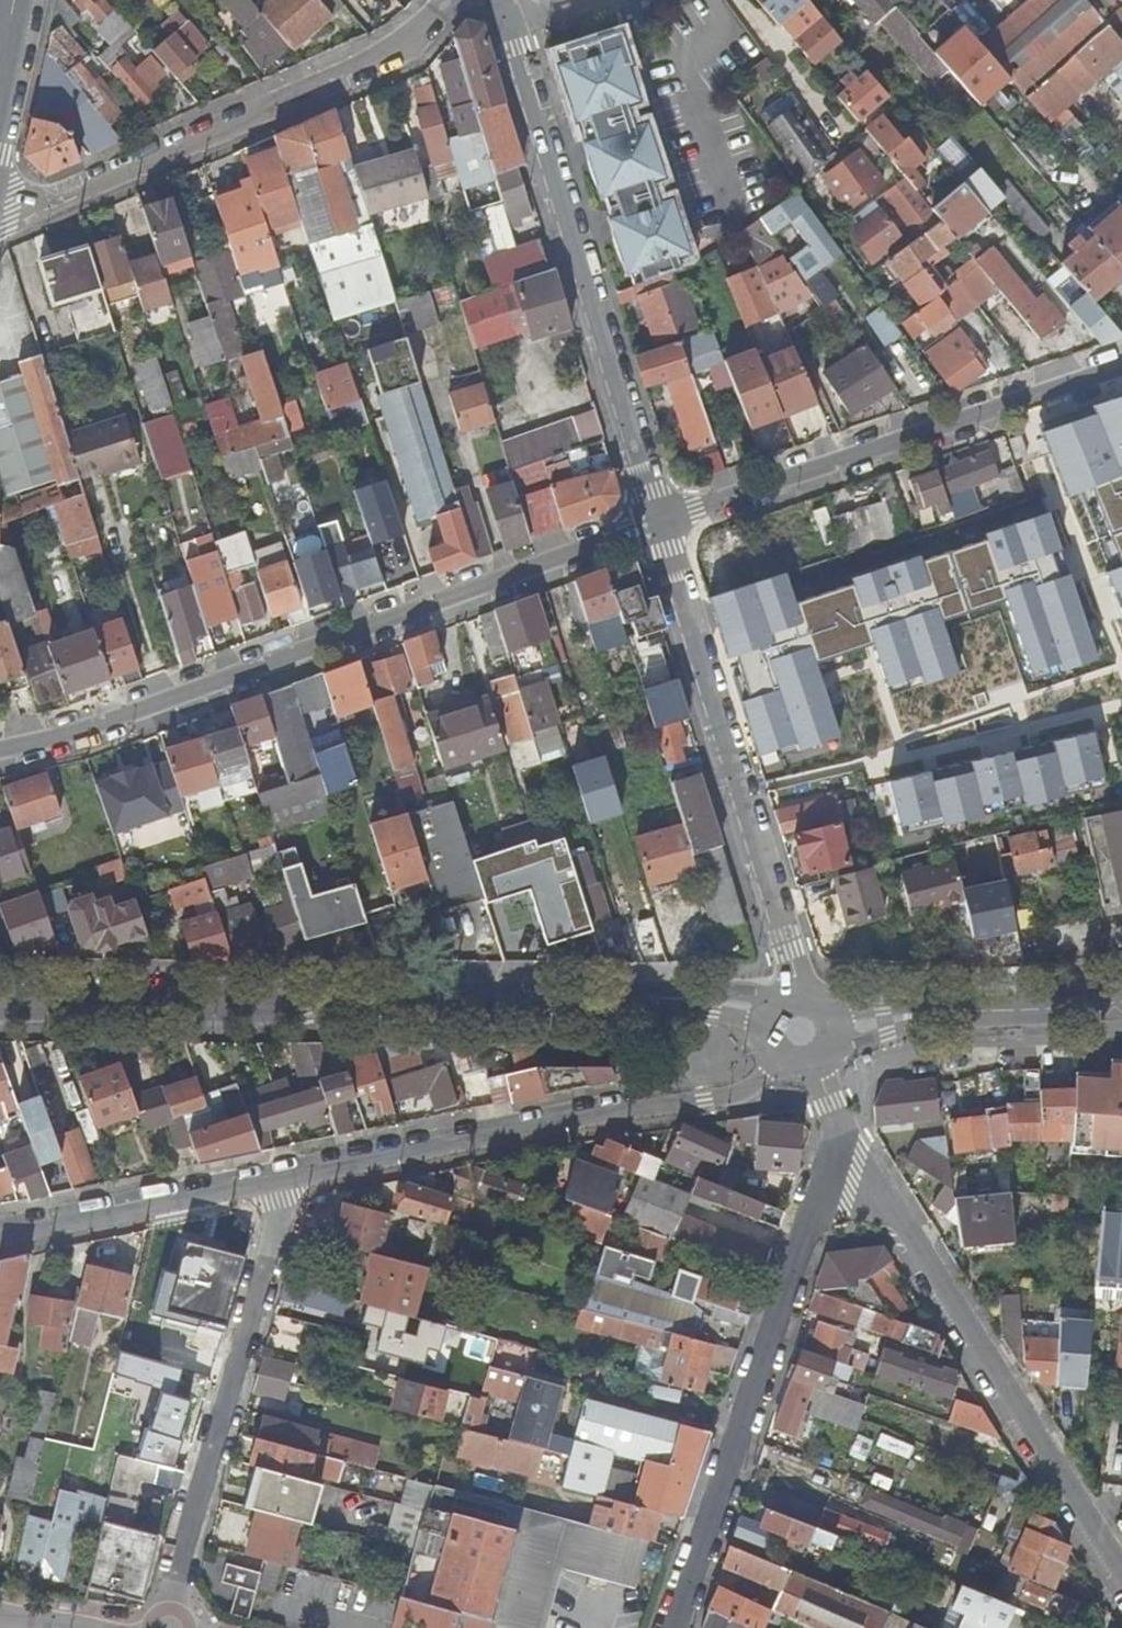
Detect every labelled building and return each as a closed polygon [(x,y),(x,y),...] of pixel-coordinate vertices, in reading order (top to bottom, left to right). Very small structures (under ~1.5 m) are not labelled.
[(61,0),(59,0),(57,12),(66,22),(72,29),(80,22),(61,0)] [(98,23),(111,12),(101,0),(79,0),(98,23)] [(285,43),(257,10),(248,0),(217,0),(242,30),(239,33),(242,36),(237,41),(261,67),(271,59),(269,56),(262,49),(274,40),(280,47),(285,43)] [(257,10),(285,43),(292,50),(343,6),(337,0),(268,0),(257,10)] [(378,8),(388,0),(371,0),(378,8)] [(399,3),(406,11),(414,0),(396,0),(399,3)] [(756,0),(778,27),(785,21),(809,2),(807,0),(756,0)] [(878,22),(882,19),(937,81),(950,70),(933,50),(889,0),(859,0),(878,22)] [(1121,60),(1121,42),(1085,0),(1030,0),(1028,1),(1098,80),(1121,60)] [(1095,83),(1098,80),(1028,1),(1026,4),(1095,83)] [(815,65),(843,42),(809,2),(785,21),(799,37),(795,41),(815,65)] [(1026,4),(1008,15),(1078,97),(1095,83),(1026,4)] [(175,76),(192,62),(209,48),(179,15),(161,29),(169,38),(154,52),(175,76)] [(1067,107),(1078,97),(1008,15),(978,41),(979,44),(1010,80),(1063,141),(1082,125),(1067,107)] [(67,33),(72,29),(66,22),(61,26),(67,33)] [(453,37),(460,59),(489,157),(490,161),(495,176),(518,168),(523,166),(513,132),(501,101),(482,27),(465,22),(453,37)] [(963,24),(933,50),(950,70),(980,105),(1010,80),(979,44),(963,24)] [(61,26),(52,34),(47,56),(109,128),(122,117),(114,107),(120,102),(103,83),(98,88),(78,65),(87,57),(67,33),(61,26)] [(111,44),(107,47),(97,56),(110,72),(112,71),(143,107),(156,97),(145,83),(160,71),(146,55),(131,67),(119,53),(138,36),(130,28),(111,44)] [(633,287),(679,272),(675,259),(687,255),(674,213),(652,220),(650,214),(660,211),(658,204),(651,182),(663,178),(649,136),(627,143),(625,137),(636,134),(633,127),(626,105),(624,98),(614,101),(612,95),(634,88),(627,66),(632,65),(621,31),(564,49),(568,61),(560,64),(557,65),(569,101),(572,100),(579,120),(586,142),(592,161),(588,162),(590,170),(602,199),(604,198),(611,220),(617,238),(612,240),(615,247),(626,275),(628,274),(633,287)] [(269,56),(280,47),(274,40),(262,49),(269,56)] [(564,49),(557,51),(560,64),(568,61),(564,49)] [(760,55),(745,70),(759,85),(775,69),(760,55)] [(121,142),(109,128),(47,56),(42,78),(24,157),(45,175),(121,142)] [(462,139),(449,143),(456,167),(489,157),(460,59),(441,64),(442,69),(438,71),(440,79),(445,78),(462,139)] [(198,69),(192,62),(175,76),(181,84),(198,69)] [(1110,78),(1121,92),(1121,67),(1110,78)] [(849,87),(837,97),(858,123),(889,96),(868,70),(859,78),(853,72),(844,80),(849,87)] [(441,181),(458,176),(457,170),(456,167),(449,143),(429,77),(421,80),(422,84),(415,87),(421,112),(418,113),(434,164),(420,169),(428,195),(429,200),(445,195),(441,181)] [(638,101),(634,88),(612,95),(614,101),(624,98),(626,105),(638,101)] [(572,100),(569,101),(576,121),(579,120),(572,100)] [(335,110),(273,137),(278,150),(302,221),(304,228),(321,278),(350,269),(364,310),(395,300),(371,225),(356,230),(338,175),(343,173),(345,173),(354,171),(335,110)] [(773,130),(776,135),(803,170),(792,179),(799,189),(838,159),(831,149),(821,157),(786,111),(769,124),(773,130)] [(912,155),(884,122),(881,118),(865,131),(896,168),(912,155)] [(645,123),(633,127),(636,134),(625,137),(627,143),(649,136),(645,123)] [(772,138),(776,135),(773,130),(768,133),(772,138)] [(964,182),(980,169),(952,137),(937,150),(964,182)] [(258,196),(255,197),(258,206),(266,230),(267,232),(302,221),(278,150),(267,153),(246,161),(258,196)] [(420,169),(414,150),(389,157),(390,162),(355,173),(367,213),(428,195),(420,169)] [(238,240),(266,230),(258,206),(255,197),(249,180),(240,151),(232,154),(241,183),(243,191),(215,201),(216,203),(224,228),(232,252),(239,276),(244,289),(260,284),(250,256),(243,258),(241,251),(242,251),(238,240)] [(880,184),(858,154),(825,179),(848,208),(880,184)] [(495,176),(490,161),(457,170),(458,176),(470,216),(504,205),(495,176)] [(533,216),(518,168),(495,176),(504,205),(509,223),(511,229),(522,226),(520,220),(533,216)] [(988,211),(1004,197),(997,189),(980,169),(964,182),(965,183),(971,191),(988,211)] [(356,230),(371,225),(367,213),(355,173),(354,171),(345,173),(343,173),(338,175),(356,230)] [(888,203),(917,237),(940,220),(932,211),(906,179),(858,213),(864,221),(849,233),(872,264),(890,249),(887,246),(901,236),(876,206),(888,203)] [(1008,180),(997,189),(1004,197),(1041,240),(1052,230),(1008,180)] [(955,238),(988,212),(988,211),(971,191),(965,183),(932,211),(940,220),(955,238)] [(838,250),(795,192),(790,197),(760,218),(772,235),(772,236),(794,220),(820,257),(830,249),(833,253),(838,250)] [(1080,218),(1085,224),(1121,266),(1121,208),(1121,207),(1109,193),(1080,218)] [(173,204),(172,198),(149,206),(168,263),(182,258),(190,255),(188,250),(187,247),(179,222),(173,204)] [(669,200),(658,204),(660,211),(650,214),(652,220),(674,213),(669,200)] [(180,202),(173,204),(179,222),(186,219),(180,202)] [(210,233),(224,228),(216,203),(202,208),(210,233)] [(516,247),(511,229),(509,223),(504,205),(470,216),(483,259),(516,247)] [(168,263),(149,206),(142,209),(156,254),(160,266),(168,263)] [(840,226),(849,233),(864,221),(858,213),(840,226)] [(757,267),(773,303),(804,290),(783,258),(772,263),(762,242),(767,238),(778,255),(783,251),(772,236),(772,235),(760,218),(741,232),(757,267)] [(942,248),(955,238),(940,220),(917,237),(886,260),(900,279),(918,303),(909,311),(907,308),(896,316),(901,323),(938,297),(959,282),(980,267),(976,263),(973,259),(949,277),(936,287),(933,283),(931,281),(936,277),(928,267),(924,261),(934,254),(938,260),(946,254),(942,248)] [(304,228),(302,221),(267,232),(269,240),(304,228)] [(1062,264),(1063,266),(1072,276),(1094,302),(1110,289),(1114,294),(1121,288),(1121,266),(1085,224),(1076,231),(1080,235),(1070,244),(1076,252),(1062,264)] [(96,244),(87,246),(101,289),(132,279),(118,237),(96,244)] [(87,246),(96,244),(94,238),(86,241),(87,246)] [(548,270),(538,239),(516,247),(483,259),(493,291),(522,280),(548,270)] [(191,258),(208,256),(206,244),(187,247),(188,250),(190,255),(191,258)] [(66,300),(80,343),(114,332),(101,289),(87,246),(38,262),(50,304),(66,300)] [(993,249),(976,263),(980,267),(999,290),(1042,341),(1065,321),(1047,300),(1040,306),(993,249)] [(208,256),(191,258),(201,289),(209,313),(222,352),(242,347),(227,299),(245,293),(244,289),(239,276),(232,252),(208,256)] [(156,254),(128,263),(145,314),(172,305),(165,283),(160,266),(156,254)] [(928,267),(938,260),(934,254),(924,261),(928,267)] [(165,283),(188,275),(182,258),(168,263),(160,266),(165,283)] [(894,284),(900,279),(886,260),(880,264),(894,284)] [(1063,266),(1047,280),(1055,290),(1072,276),(1063,266)] [(726,281),(746,326),(777,312),(773,303),(757,267),(726,281)] [(999,290),(980,267),(959,282),(978,305),(999,290)] [(555,347),(575,342),(555,271),(554,268),(548,270),(522,280),(527,295),(535,292),(540,311),(531,314),(534,328),(538,338),(551,335),(555,347)] [(815,268),(801,278),(823,308),(837,297),(815,268)] [(350,269),(321,278),(321,279),(334,319),(364,310),(350,269)] [(681,282),(690,279),(686,269),(679,272),(633,287),(616,293),(621,306),(633,301),(638,299),(641,308),(637,310),(640,319),(645,316),(654,342),(697,325),(681,282)] [(946,274),(933,283),(936,287),(949,277),(946,274)] [(276,292),(286,289),(282,276),(272,279),(276,292)] [(1055,290),(1103,345),(1121,339),(1121,334),(1094,302),(1072,276),(1055,290)] [(496,339),(534,328),(531,314),(540,311),(535,292),(527,295),(522,280),(493,291),(461,301),(471,330),(482,334),(484,335),(496,339)] [(978,305),(959,282),(938,297),(949,312),(956,321),(978,305)] [(439,326),(429,291),(395,301),(406,334),(406,337),(439,326)] [(941,317),(949,312),(938,297),(901,323),(905,328),(913,339),(927,328),(941,317)] [(638,299),(633,301),(637,310),(641,308),(638,299)] [(956,321),(949,312),(941,317),(948,327),(956,321)] [(203,367),(225,361),(222,352),(209,313),(187,321),(203,367)] [(948,327),(941,317),(927,328),(936,339),(950,329),(948,327)] [(477,345),(496,339),(484,335),(482,334),(471,330),(477,345)] [(713,388),(730,382),(723,362),(719,354),(710,331),(697,336),(709,367),(709,368),(713,388)] [(954,395),(991,369),(990,368),(970,341),(965,344),(957,332),(952,336),(956,341),(944,350),(939,344),(925,355),(954,395)] [(681,347),(690,374),(692,374),(697,372),(709,368),(709,367),(697,336),(687,339),(688,345),(681,347)] [(935,390),(943,384),(908,337),(894,347),(909,367),(921,371),(935,390)] [(688,345),(687,339),(636,356),(646,389),(668,382),(690,374),(681,347),(688,345)] [(260,342),(242,347),(222,352),(225,361),(242,355),(263,349),(260,342)] [(377,353),(389,391),(420,381),(408,343),(378,353),(377,353)] [(849,415),(894,385),(868,345),(823,374),(849,415)] [(794,348),(759,361),(780,410),(815,396),(794,348)] [(219,404),(205,408),(208,415),(222,458),(255,448),(290,437),(263,349),(242,355),(248,373),(241,375),(246,388),(252,386),(256,398),(257,399),(261,413),(269,410),(272,419),(237,431),(232,414),(223,416),(219,404)] [(730,382),(746,423),(780,410),(759,361),(757,355),(754,349),(723,362),(730,382)] [(41,355),(18,362),(23,375),(58,485),(22,499),(19,490),(25,488),(11,448),(0,452),(0,470),(9,494),(0,498),(0,507),(6,523),(63,502),(85,494),(81,480),(66,435),(51,387),(43,359),(41,355)] [(53,355),(43,359),(51,387),(62,383),(53,355)] [(152,414),(172,407),(172,405),(162,375),(157,360),(136,366),(152,414)] [(327,386),(320,389),(327,411),(360,400),(358,394),(349,366),(324,374),(327,386)] [(176,371),(162,375),(172,405),(174,404),(185,401),(176,371)] [(690,451),(716,442),(692,374),(690,374),(668,382),(690,451)] [(23,375),(0,383),(0,452),(11,448),(25,488),(19,490),(22,499),(58,485),(23,375)] [(430,550),(438,573),(476,559),(460,507),(455,491),(420,381),(389,391),(379,395),(418,520),(438,514),(447,545),(430,550)] [(473,427),(480,425),(495,420),(485,385),(451,395),(462,430),(473,427)] [(783,416),(818,402),(815,396),(780,410),(782,415),(783,416)] [(327,411),(335,435),(368,424),(360,400),(327,411)] [(746,423),(748,428),(782,415),(780,410),(746,423)] [(509,467),(511,472),(587,445),(605,439),(596,412),(501,446),(509,467)] [(126,416),(66,435),(81,480),(140,462),(126,416)] [(161,480),(193,470),(192,470),(183,441),(179,427),(175,416),(144,425),(161,480)] [(197,422),(179,427),(183,441),(201,435),(197,422)] [(592,457),(587,445),(511,472),(511,475),(530,540),(610,510),(618,495),(606,453),(592,457)] [(990,452),(998,474),(1016,467),(1008,445),(990,452)] [(227,476),(261,466),(258,456),(255,448),(222,458),(227,476)] [(702,456),(709,475),(714,474),(726,470),(719,450),(702,456)] [(274,451),(258,456),(261,466),(267,483),(283,477),(274,451)] [(954,518),(978,510),(971,488),(995,480),(1000,478),(998,474),(990,452),(938,471),(947,496),(948,500),(954,517),(954,518)] [(509,467),(499,470),(501,478),(511,475),(511,472),(509,467)] [(1025,494),(1016,467),(998,474),(1000,478),(995,480),(1002,501),(1025,494)] [(483,475),(488,492),(504,487),(501,478),(499,470),(483,475)] [(936,504),(948,500),(947,496),(938,471),(910,481),(920,509),(936,504)] [(870,523),(840,532),(847,553),(908,533),(888,474),(877,478),(884,500),(865,506),(870,523)] [(504,487),(488,492),(505,549),(530,540),(511,475),(501,478),(504,487)] [(387,482),(354,493),(354,494),(371,543),(404,532),(387,482)] [(460,507),(471,504),(467,492),(462,488),(455,491),(460,507)] [(72,560),(102,550),(85,494),(63,502),(76,543),(67,545),(72,560)] [(954,517),(948,500),(936,504),(942,521),(954,517)] [(477,502),(471,504),(460,507),(476,559),(493,553),(477,502)] [(815,509),(825,542),(839,537),(828,505),(815,509)] [(835,516),(840,532),(870,523),(865,506),(835,516)] [(814,550),(802,513),(717,540),(729,577),(814,550)] [(337,521),(319,527),(320,528),(340,594),(344,608),(363,601),(358,586),(383,577),(373,550),(349,558),(337,521)] [(14,548),(6,523),(0,525),(0,546),(14,548)] [(320,528),(287,539),(287,540),(302,587),(309,610),(324,606),(322,599),(340,594),(320,528)] [(244,530),(213,540),(229,591),(231,590),(241,623),(266,616),(254,581),(242,584),(237,567),(254,561),(250,549),(244,530)] [(229,591),(213,540),(212,535),(195,540),(201,557),(186,562),(194,588),(207,628),(229,621),(227,615),(236,612),(229,591)] [(281,540),(250,549),(254,561),(260,579),(271,616),(287,611),(292,627),(313,619),(309,610),(302,587),(296,589),(281,540)] [(7,621),(8,626),(9,625),(32,618),(37,616),(37,615),(14,548),(0,546),(0,600),(7,621)] [(642,602),(629,562),(607,570),(620,611),(639,676),(644,691),(671,682),(660,646),(651,648),(649,641),(640,644),(639,639),(664,632),(653,598),(642,602)] [(620,611),(607,570),(576,582),(587,622),(607,615),(620,611)] [(577,626),(587,622),(576,582),(567,585),(571,597),(569,597),(577,626)] [(106,610),(120,606),(114,587),(100,592),(106,610)] [(195,637),(209,633),(207,628),(194,588),(166,597),(163,589),(157,590),(181,667),(197,661),(191,646),(197,645),(195,637)] [(549,639),(536,596),(495,611),(505,645),(507,652),(549,639)] [(120,606),(106,610),(108,617),(122,613),(120,606)] [(46,611),(37,615),(37,616),(44,636),(54,633),(46,611)] [(491,649),(505,645),(495,611),(483,615),(480,616),(491,649)] [(639,676),(620,611),(607,615),(627,680),(639,676)] [(238,618),(236,612),(227,615),(229,621),(238,618)] [(38,703),(65,694),(49,648),(44,636),(37,616),(32,618),(34,624),(42,646),(20,654),(38,703)] [(34,624),(32,618),(9,625),(12,632),(34,624)] [(0,623),(0,694),(29,685),(8,626),(7,621),(0,623)] [(65,694),(67,701),(95,692),(92,684),(110,678),(121,674),(125,687),(144,681),(125,622),(91,633),(49,648),(65,694)] [(591,634),(587,622),(577,626),(580,637),(591,634)] [(426,667),(443,661),(435,633),(403,644),(415,682),(430,678),(426,667)] [(507,652),(505,645),(491,649),(493,656),(507,652)] [(402,658),(388,661),(378,664),(368,667),(362,668),(374,706),(375,711),(380,728),(403,801),(422,795),(391,696),(410,691),(402,658)] [(362,668),(360,660),(339,668),(341,676),(325,681),(332,703),(337,717),(374,706),(362,668)] [(339,668),(323,673),(325,681),(341,676),(339,668)] [(301,714),(332,703),(325,681),(323,673),(295,684),(292,685),(301,714)] [(513,749),(535,742),(532,731),(530,726),(519,690),(515,676),(492,684),(513,749)] [(92,684),(95,692),(113,685),(110,678),(92,684)] [(431,682),(430,678),(415,682),(416,687),(431,682)] [(1101,684),(1107,707),(1121,703),(1121,679),(1101,684)] [(682,713),(673,682),(671,682),(644,691),(655,729),(681,721),(684,720),(682,713)] [(543,683),(519,690),(530,726),(532,731),(556,724),(543,683)] [(292,685),(262,696),(274,736),(289,784),(275,788),(273,780),(256,785),(270,830),(332,811),(327,795),(312,749),(308,737),(301,714),(292,685)] [(250,743),(274,736),(262,696),(232,707),(238,729),(244,745),(250,743)] [(467,712),(428,723),(442,768),(504,748),(488,699),(465,706),(467,712)] [(312,749),(326,744),(323,736),(341,731),(337,717),(332,703),(301,714),(308,737),(312,749)] [(467,712),(465,706),(427,718),(428,723),(467,712)] [(365,715),(370,731),(380,728),(375,711),(365,715)] [(688,711),(682,713),(684,720),(690,718),(688,711)] [(688,744),(681,721),(655,729),(656,733),(657,735),(661,734),(670,765),(666,766),(668,771),(686,766),(685,761),(686,760),(682,746),(688,744)] [(536,746),(563,738),(558,723),(556,724),(532,731),(535,742),(536,746)] [(220,792),(255,782),(247,756),(245,749),(244,745),(238,729),(203,739),(220,792)] [(381,740),(378,730),(370,732),(374,742),(381,740)] [(323,736),(326,744),(343,739),(341,731),(323,736)] [(274,736),(250,743),(251,747),(253,754),(247,756),(255,782),(256,785),(273,780),(275,788),(289,784),(274,736)] [(203,739),(166,751),(169,763),(185,807),(198,803),(199,807),(223,801),(220,792),(203,739)] [(326,744),(312,749),(327,795),(357,785),(343,739),(326,744)] [(536,746),(535,742),(513,749),(520,773),(543,766),(536,746)] [(251,747),(245,749),(247,756),(253,754),(251,747)] [(618,750),(574,764),(593,822),(637,808),(618,750)] [(96,784),(113,834),(185,808),(185,807),(169,763),(154,768),(153,765),(136,771),(135,768),(112,776),(113,778),(96,784)] [(700,775),(672,783),(674,791),(679,808),(685,827),(693,856),(722,847),(700,775)] [(49,776),(4,791),(17,829),(31,824),(45,819),(61,813),(49,776)] [(427,783),(430,793),(448,787),(445,777),(427,783)] [(782,834),(841,818),(836,802),(834,796),(777,812),(782,834)] [(848,799),(836,802),(841,818),(853,815),(848,799)] [(453,801),(407,815),(427,879),(429,888),(437,914),(477,902),(484,900),(474,868),(453,801)] [(670,811),(675,830),(685,827),(679,808),(670,811)] [(1121,893),(1121,811),(1083,818),(1098,898),(1121,893)] [(407,815),(370,826),(392,897),(395,905),(402,928),(438,916),(437,914),(429,888),(427,879),(407,815)] [(45,819),(31,824),(34,832),(48,827),(45,819)] [(839,834),(842,833),(839,822),(792,834),(799,858),(804,857),(808,873),(846,863),(839,834)] [(509,848),(534,838),(529,823),(503,831),(509,848)] [(561,824),(534,832),(536,839),(537,841),(538,845),(565,837),(561,824)] [(651,885),(698,872),(693,856),(685,827),(675,830),(637,841),(651,885)] [(31,872),(17,829),(0,834),(0,883),(31,872)] [(1033,868),(1039,867),(1052,863),(1042,829),(1007,839),(1010,852),(1000,855),(1004,871),(1014,869),(1016,873),(1033,868)] [(260,839),(263,849),(274,846),(271,836),(260,839)] [(547,935),(591,922),(571,858),(565,837),(538,845),(537,841),(519,847),(547,935)] [(1073,839),(1057,843),(1053,844),(1056,858),(1076,853),(1073,839)] [(981,863),(983,870),(985,881),(1002,877),(995,843),(977,847),(981,863)] [(263,849),(247,854),(252,870),(279,862),(277,855),(274,846),(263,849)] [(741,924),(744,923),(722,847),(693,856),(698,872),(707,901),(722,949),(747,942),(741,924)] [(299,848),(277,855),(279,862),(288,890),(304,939),(366,920),(364,914),(355,883),(313,896),(299,848)] [(586,853),(571,858),(591,922),(592,926),(609,920),(598,883),(596,884),(586,853)] [(211,890),(254,880),(252,870),(247,854),(203,867),(206,876),(211,890)] [(803,875),(808,873),(804,857),(799,858),(803,875)] [(944,904),(964,899),(955,860),(901,875),(910,907),(942,898),(944,904)] [(122,861),(97,869),(100,877),(103,887),(118,882),(128,878),(122,861)] [(1033,868),(1016,873),(1017,878),(1035,873),(1033,868)] [(845,925),(881,916),(867,869),(833,878),(845,925)] [(190,904),(212,896),(211,890),(206,876),(183,885),(190,904)] [(72,940),(139,940),(118,882),(103,887),(59,903),(72,940)] [(631,923),(648,918),(638,886),(621,892),(631,923)] [(277,947),(304,939),(288,890),(280,892),(282,897),(285,907),(267,913),(277,947)] [(285,907),(282,897),(264,903),(267,913),(285,907)] [(964,899),(944,904),(946,911),(966,905),(964,899)] [(183,925),(194,961),(221,962),(233,962),(232,958),(218,914),(214,900),(203,904),(207,917),(183,925)] [(489,914),(484,900),(477,902),(482,916),(489,914)] [(6,925),(22,919),(17,903),(0,909),(6,925)] [(250,903),(218,914),(232,958),(265,949),(250,903)] [(378,959),(409,950),(402,928),(395,905),(364,914),(366,920),(378,959)] [(990,955),(1021,948),(1013,910),(975,919),(981,941),(986,940),(990,955)] [(240,1094),(260,1152),(274,1149),(267,1129),(308,1117),(312,1127),(331,1120),(307,1044),(293,1044),(305,1084),(302,1084),(304,1090),(307,1089),(308,1092),(290,1097),(287,1087),(271,1092),(268,1084),(240,1094)] [(321,1044),(307,1044),(331,1120),(337,1137),(350,1134),(340,1102),(355,1097),(348,1076),(347,1073),(333,1076),(321,1044)] [(377,1055),(374,1044),(364,1044),(368,1056),(377,1055)] [(406,1044),(374,1044),(377,1055),(380,1065),(409,1056),(406,1044)] [(406,1044),(409,1056),(418,1053),(416,1044),(406,1044)] [(466,1078),(485,1070),(477,1045),(455,1045),(466,1078)] [(486,1075),(496,1105),(511,1102),(546,1095),(532,1051),(530,1045),(510,1045),(516,1067),(486,1075)] [(40,1046),(26,1050),(34,1071),(47,1066),(40,1046)] [(545,1051),(532,1051),(546,1095),(561,1092),(614,1082),(610,1069),(599,1069),(598,1064),(589,1064),(589,1069),(550,1068),(545,1051)] [(392,1103),(421,1094),(415,1073),(424,1070),(418,1053),(409,1056),(380,1065),(392,1103)] [(378,1099),(387,1127),(399,1125),(392,1103),(380,1065),(377,1055),(368,1056),(367,1056),(359,1058),(363,1072),(348,1076),(355,1097),(368,1092),(371,1101),(378,1099)] [(363,1072),(359,1058),(344,1063),(347,1073),(348,1076),(363,1072)] [(445,1063),(424,1070),(415,1073),(421,1094),(430,1091),(437,1110),(459,1104),(454,1088),(445,1063)] [(1076,1077),(1075,1088),(1073,1121),(1072,1146),(1121,1149),(1121,1065),(1112,1064),(1111,1079),(1076,1077)] [(121,1118),(139,1111),(135,1100),(122,1065),(81,1080),(97,1126),(121,1118)] [(1025,1098),(1039,1098),(1039,1089),(1039,1065),(1024,1066),(1025,1098)] [(0,1098),(6,1112),(19,1108),(18,1106),(4,1066),(0,1066),(0,1098)] [(177,1148),(192,1144),(183,1117),(208,1109),(203,1095),(198,1081),(135,1100),(139,1111),(142,1121),(145,1127),(169,1120),(177,1148)] [(935,1082),(887,1088),(877,1102),(879,1122),(938,1114),(935,1082)] [(192,1144),(199,1165),(260,1152),(240,1094),(236,1084),(203,1095),(208,1109),(183,1117),(192,1144)] [(461,1087),(454,1088),(459,1104),(466,1102),(461,1087)] [(1040,1122),(1059,1122),(1073,1121),(1075,1088),(1039,1089),(1039,1098),(1039,1104),(1040,1122)] [(54,1169),(66,1165),(56,1138),(46,1111),(41,1097),(18,1106),(19,1108),(32,1146),(45,1142),(54,1169)] [(1039,1104),(1025,1104),(1006,1104),(1007,1107),(1010,1139),(1040,1138),(1040,1137),(1040,1122),(1039,1104)] [(991,1145),(1010,1142),(1010,1139),(1007,1107),(988,1109),(989,1114),(991,1145)] [(142,1121),(139,1111),(121,1118),(124,1128),(142,1121)] [(981,1116),(974,1117),(953,1120),(956,1149),(991,1145),(989,1114),(981,1116)] [(764,1167),(800,1170),(799,1166),(803,1127),(760,1122),(761,1115),(746,1117),(744,1148),(745,1142),(757,1144),(755,1166),(764,1167)] [(732,1146),(744,1148),(746,1117),(732,1119),(729,1140),(732,1146)] [(1059,1122),(1040,1122),(1040,1137),(1059,1137),(1059,1122)] [(714,1183),(729,1146),(684,1125),(668,1164),(699,1176),(714,1183)] [(943,1240),(958,1222),(954,1197),(955,1195),(951,1168),(947,1145),(925,1126),(917,1139),(916,1139),(904,1156),(944,1184),(926,1213),(943,1240)] [(77,1130),(56,1138),(66,1165),(73,1185),(95,1177),(77,1130)] [(638,1133),(606,1138),(609,1140),(636,1151),(638,1133)] [(598,1146),(594,1156),(630,1170),(632,1171),(634,1172),(642,1175),(647,1177),(655,1158),(636,1151),(609,1140),(606,1148),(598,1146)] [(51,1171),(54,1169),(45,1142),(32,1146),(42,1174),(51,1171)] [(23,1181),(29,1199),(50,1195),(47,1187),(42,1174),(32,1146),(3,1157),(4,1160),(13,1184),(23,1181)] [(730,1189),(742,1194),(744,1148),(732,1146),(730,1189)] [(15,1190),(13,1184),(4,1160),(0,1161),(0,1195),(15,1190)] [(578,1163),(565,1199),(574,1202),(590,1208),(606,1214),(619,1178),(578,1163)] [(484,1174),(485,1170),(472,1165),(453,1169),(456,1182),(483,1176),(478,1192),(517,1205),(523,1187),(484,1174)] [(966,1166),(951,1168),(955,1195),(970,1194),(966,1166)] [(628,1183),(637,1186),(642,1175),(634,1172),(632,1171),(630,1170),(628,1183)] [(51,1171),(42,1174),(47,1187),(56,1184),(51,1171)] [(431,1173),(402,1179),(409,1181),(442,1192),(444,1185),(434,1181),(431,1173)] [(737,1237),(718,1230),(681,1216),(691,1194),(647,1177),(642,1175),(637,1186),(622,1219),(621,1221),(663,1236),(670,1238),(705,1250),(765,1271),(772,1251),(737,1237)] [(699,1176),(691,1194),(780,1229),(785,1212),(742,1194),(730,1189),(714,1183),(699,1176)] [(447,1213),(453,1195),(442,1192),(409,1181),(405,1194),(398,1192),(395,1202),(401,1204),(399,1211),(467,1231),(470,1220),(447,1213)] [(962,1245),(1014,1239),(1013,1216),(1011,1192),(993,1194),(954,1197),(958,1222),(962,1245)] [(1053,1212),(1067,1213),(1068,1195),(1041,1194),(1011,1192),(1013,1216),(1053,1219),(1053,1212)] [(339,1227),(335,1242),(371,1252),(379,1254),(384,1237),(386,1238),(388,1231),(386,1230),(390,1214),(346,1202),(341,1218),(336,1217),(334,1226),(339,1227)] [(621,1221),(622,1219),(606,1214),(590,1208),(574,1202),(567,1220),(584,1227),(616,1238),(621,1221)] [(1096,1280),(1121,1282),(1121,1212),(1103,1210),(1102,1224),(1101,1234),(1096,1280)] [(614,1246),(662,1262),(670,1238),(663,1236),(621,1221),(616,1238),(614,1246)] [(1066,1232),(1101,1234),(1102,1224),(1067,1221),(1066,1232)] [(719,1226),(718,1230),(737,1237),(738,1234),(719,1226)] [(675,1290),(681,1269),(662,1262),(594,1241),(587,1265),(596,1268),(606,1271),(628,1277),(675,1290)] [(849,1286),(853,1303),(894,1318),(908,1309),(890,1282),(901,1276),(884,1247),(828,1254),(816,1290),(849,1286)] [(700,1267),(759,1288),(765,1271),(705,1250),(700,1267)] [(413,1316),(426,1267),(379,1254),(371,1252),(366,1269),(371,1270),(361,1302),(413,1316)] [(29,1255),(0,1261),(0,1371),(13,1373),(17,1348),(3,1346),(15,1306),(22,1303),(29,1255)] [(448,1259),(445,1272),(471,1279),(475,1265),(448,1259)] [(131,1277),(87,1266),(70,1340),(89,1345),(98,1312),(122,1318),(131,1277)] [(147,1312),(197,1327),(210,1282),(160,1268),(147,1312)] [(606,1271),(596,1268),(582,1308),(584,1309),(738,1351),(750,1316),(757,1296),(699,1278),(699,1274),(681,1269),(675,1290),(628,1277),(606,1271)] [(318,1308),(322,1292),(285,1282),(280,1299),(318,1308)] [(849,1286),(816,1290),(853,1303),(849,1286)] [(909,1341),(909,1343),(950,1356),(936,1334),(922,1329),(894,1318),(853,1303),(816,1290),(812,1299),(821,1302),(818,1309),(859,1324),(861,1319),(872,1322),(870,1328),(897,1338),(898,1338),(909,1341)] [(1001,1295),(1003,1337),(1023,1370),(1021,1338),(1018,1293),(1001,1295)] [(42,1347),(66,1351),(73,1303),(32,1297),(29,1322),(45,1325),(42,1347)] [(1055,1384),(1085,1388),(1092,1312),(1061,1308),(1058,1340),(1055,1384)] [(707,1371),(730,1377),(738,1351),(584,1309),(579,1326),(645,1344),(637,1371),(652,1375),(651,1380),(701,1393),(707,1371)] [(415,1327),(417,1320),(379,1311),(375,1331),(369,1330),(367,1336),(373,1337),(368,1359),(406,1367),(415,1327)] [(442,1333),(444,1324),(417,1317),(417,1320),(415,1327),(442,1333)] [(848,1363),(854,1343),(843,1339),(846,1330),(817,1321),(808,1350),(848,1363)] [(1055,1384),(1058,1340),(1021,1338),(1023,1370),(1038,1371),(1037,1382),(1055,1384)] [(854,1343),(848,1363),(853,1365),(875,1372),(878,1363),(868,1360),(872,1349),(854,1343)] [(878,1363),(875,1372),(952,1397),(960,1372),(959,1370),(942,1365),(941,1368),(901,1355),(902,1351),(884,1346),(878,1363)] [(830,1373),(838,1376),(848,1379),(853,1365),(848,1363),(808,1350),(802,1348),(794,1372),(789,1370),(787,1376),(791,1378),(824,1389),(830,1373)] [(295,1365),(263,1357),(259,1372),(258,1374),(284,1380),(291,1382),(295,1365)] [(483,1393),(488,1394),(520,1403),(514,1429),(526,1433),(526,1435),(545,1440),(560,1385),(490,1366),(483,1393)] [(637,1371),(635,1376),(651,1380),(652,1375),(637,1371)] [(830,1373),(824,1389),(833,1391),(837,1379),(838,1376),(830,1373)] [(280,1396),(284,1380),(258,1374),(254,1390),(280,1396)] [(822,1395),(824,1389),(791,1378),(774,1428),(800,1437),(809,1411),(825,1417),(831,1398),(822,1395)] [(401,1379),(393,1409),(445,1423),(446,1416),(441,1415),(447,1390),(401,1379)] [(837,1379),(833,1391),(849,1397),(854,1384),(837,1379)] [(856,1426),(861,1416),(867,1402),(849,1397),(833,1391),(824,1389),(822,1395),(831,1398),(825,1417),(856,1426)] [(8,1497),(30,1502),(56,1394),(42,1391),(26,1459),(18,1457),(8,1497)] [(885,1426),(895,1401),(871,1393),(867,1402),(861,1416),(867,1418),(885,1426)] [(487,1397),(482,1396),(481,1399),(469,1396),(461,1426),(477,1430),(487,1397)] [(573,1441),(612,1450),(614,1451),(648,1459),(659,1418),(584,1399),(581,1413),(573,1441)] [(573,1411),(581,1413),(584,1399),(575,1404),(573,1411)] [(951,1419),(1001,1436),(982,1406),(957,1399),(951,1419)] [(264,1414),(257,1437),(312,1451),(317,1452),(346,1460),(374,1467),(379,1446),(350,1439),(351,1436),(318,1428),(264,1414)] [(901,1430),(909,1433),(916,1417),(908,1414),(901,1430)] [(862,1428),(867,1418),(861,1416),(856,1426),(862,1428)] [(916,1417),(909,1433),(954,1452),(961,1436),(916,1417)] [(659,1418),(648,1459),(635,1505),(661,1512),(683,1517),(711,1432),(659,1418)] [(812,1438),(818,1422),(809,1419),(803,1435),(812,1438)] [(519,1473),(527,1444),(461,1427),(455,1448),(480,1455),(478,1462),(519,1473)] [(961,1436),(954,1452),(997,1470),(1000,1463),(1004,1454),(961,1436)] [(257,1437),(251,1463),(254,1464),(259,1465),(306,1477),(312,1451),(257,1437)] [(852,1437),(845,1453),(875,1466),(882,1449),(852,1437)] [(908,1448),(921,1454),(925,1444),(912,1438),(908,1448)] [(612,1450),(573,1441),(570,1455),(562,1485),(598,1495),(601,1496),(612,1450)] [(519,1473),(562,1485),(570,1455),(527,1444),(519,1473)] [(612,1450),(601,1496),(635,1505),(648,1459),(614,1451),(612,1450)] [(339,1479),(346,1460),(317,1452),(312,1471),(339,1479)] [(126,1533),(127,1527),(135,1500),(140,1480),(154,1483),(158,1464),(119,1456),(109,1499),(102,1527),(88,1586),(106,1590),(140,1598),(141,1597),(151,1558),(137,1555),(143,1538),(126,1533)] [(818,1457),(815,1463),(827,1468),(830,1461),(818,1457)] [(1000,1463),(997,1470),(996,1472),(1001,1474),(1017,1481),(1021,1470),(1000,1463)] [(254,1464),(243,1504),(249,1506),(259,1465),(254,1464)] [(259,1465),(249,1506),(258,1508),(265,1510),(298,1518),(311,1522),(320,1481),(306,1477),(259,1465)] [(767,1476),(769,1470),(762,1467),(759,1473),(767,1476)] [(86,1490),(89,1475),(72,1471),(68,1485),(86,1490)] [(1008,1506),(1017,1481),(1001,1474),(991,1499),(1008,1506)] [(410,1479),(404,1502),(427,1508),(428,1507),(436,1485),(410,1479)] [(560,1542),(567,1518),(436,1483),(436,1485),(428,1507),(560,1542)] [(961,1544),(970,1524),(965,1522),(946,1514),(944,1518),(869,1486),(862,1503),(961,1544)] [(774,1488),(767,1507),(768,1507),(786,1514),(793,1495),(774,1488)] [(95,1509),(91,1525),(102,1527),(109,1499),(61,1489),(53,1522),(43,1561),(40,1573),(63,1578),(78,1522),(83,1506),(95,1509)] [(653,1541),(661,1512),(635,1505),(601,1496),(598,1495),(590,1524),(648,1540),(653,1541)] [(793,1495),(786,1514),(819,1528),(820,1525),(860,1539),(862,1536),(885,1544),(889,1532),(826,1510),(826,1508),(793,1495)] [(398,1501),(391,1525),(388,1541),(415,1548),(427,1508),(404,1502),(398,1501)] [(83,1506),(78,1522),(91,1525),(95,1509),(83,1506)] [(641,1563),(560,1542),(428,1507),(427,1508),(415,1548),(411,1561),(402,1596),(393,1627),(535,1627),(554,1566),(635,1588),(641,1563)] [(770,1528),(793,1537),(808,1544),(810,1538),(828,1545),(833,1534),(819,1528),(786,1514),(768,1507),(761,1524),(740,1516),(738,1522),(768,1534),(770,1528)] [(258,1508),(254,1526),(261,1528),(265,1510),(258,1508)] [(261,1528),(254,1526),(247,1553),(286,1564),(292,1542),(298,1518),(265,1510),(261,1528)] [(969,1510),(965,1522),(970,1524),(979,1528),(984,1516),(969,1510)] [(1032,1513),(1019,1544),(1063,1562),(1069,1547),(1067,1543),(1049,1535),(1054,1522),(1032,1513)] [(19,1555),(43,1561),(53,1522),(29,1517),(19,1555)] [(567,1518),(560,1542),(641,1563),(648,1540),(590,1524),(567,1518)] [(374,1521),(370,1537),(388,1541),(391,1525),(374,1521)] [(765,1544),(768,1534),(738,1522),(734,1533),(765,1544)] [(970,1524),(961,1544),(959,1549),(969,1554),(979,1528),(970,1524)] [(137,1555),(151,1558),(156,1535),(127,1527),(126,1533),(143,1538),(137,1555)] [(770,1528),(768,1534),(790,1543),(793,1537),(770,1528)] [(1008,1570),(1019,1544),(1010,1541),(999,1566),(1003,1568),(1008,1570)] [(298,1567),(304,1545),(292,1542),(286,1564),(298,1567)] [(1019,1544),(1008,1570),(1052,1588),(1063,1562),(1019,1544)] [(771,1609),(786,1616),(811,1627),(883,1627),(891,1611),(735,1547),(732,1555),(738,1557),(732,1569),(780,1590),(771,1609)] [(274,1590),(282,1565),(269,1561),(261,1587),(274,1590)] [(239,1586),(232,1611),(250,1616),(262,1571),(228,1563),(223,1580),(239,1586)] [(1078,1603),(1002,1571),(997,1585),(1022,1595),(1021,1597),(1072,1618),(1078,1603)] [(709,1607),(708,1609),(709,1609),(749,1627),(780,1627),(786,1616),(771,1609),(719,1585),(709,1607)] [(962,1585),(953,1605),(966,1611),(958,1627),(1003,1627),(1013,1605),(962,1585)] [(709,1609),(703,1627),(749,1627),(709,1609)]
